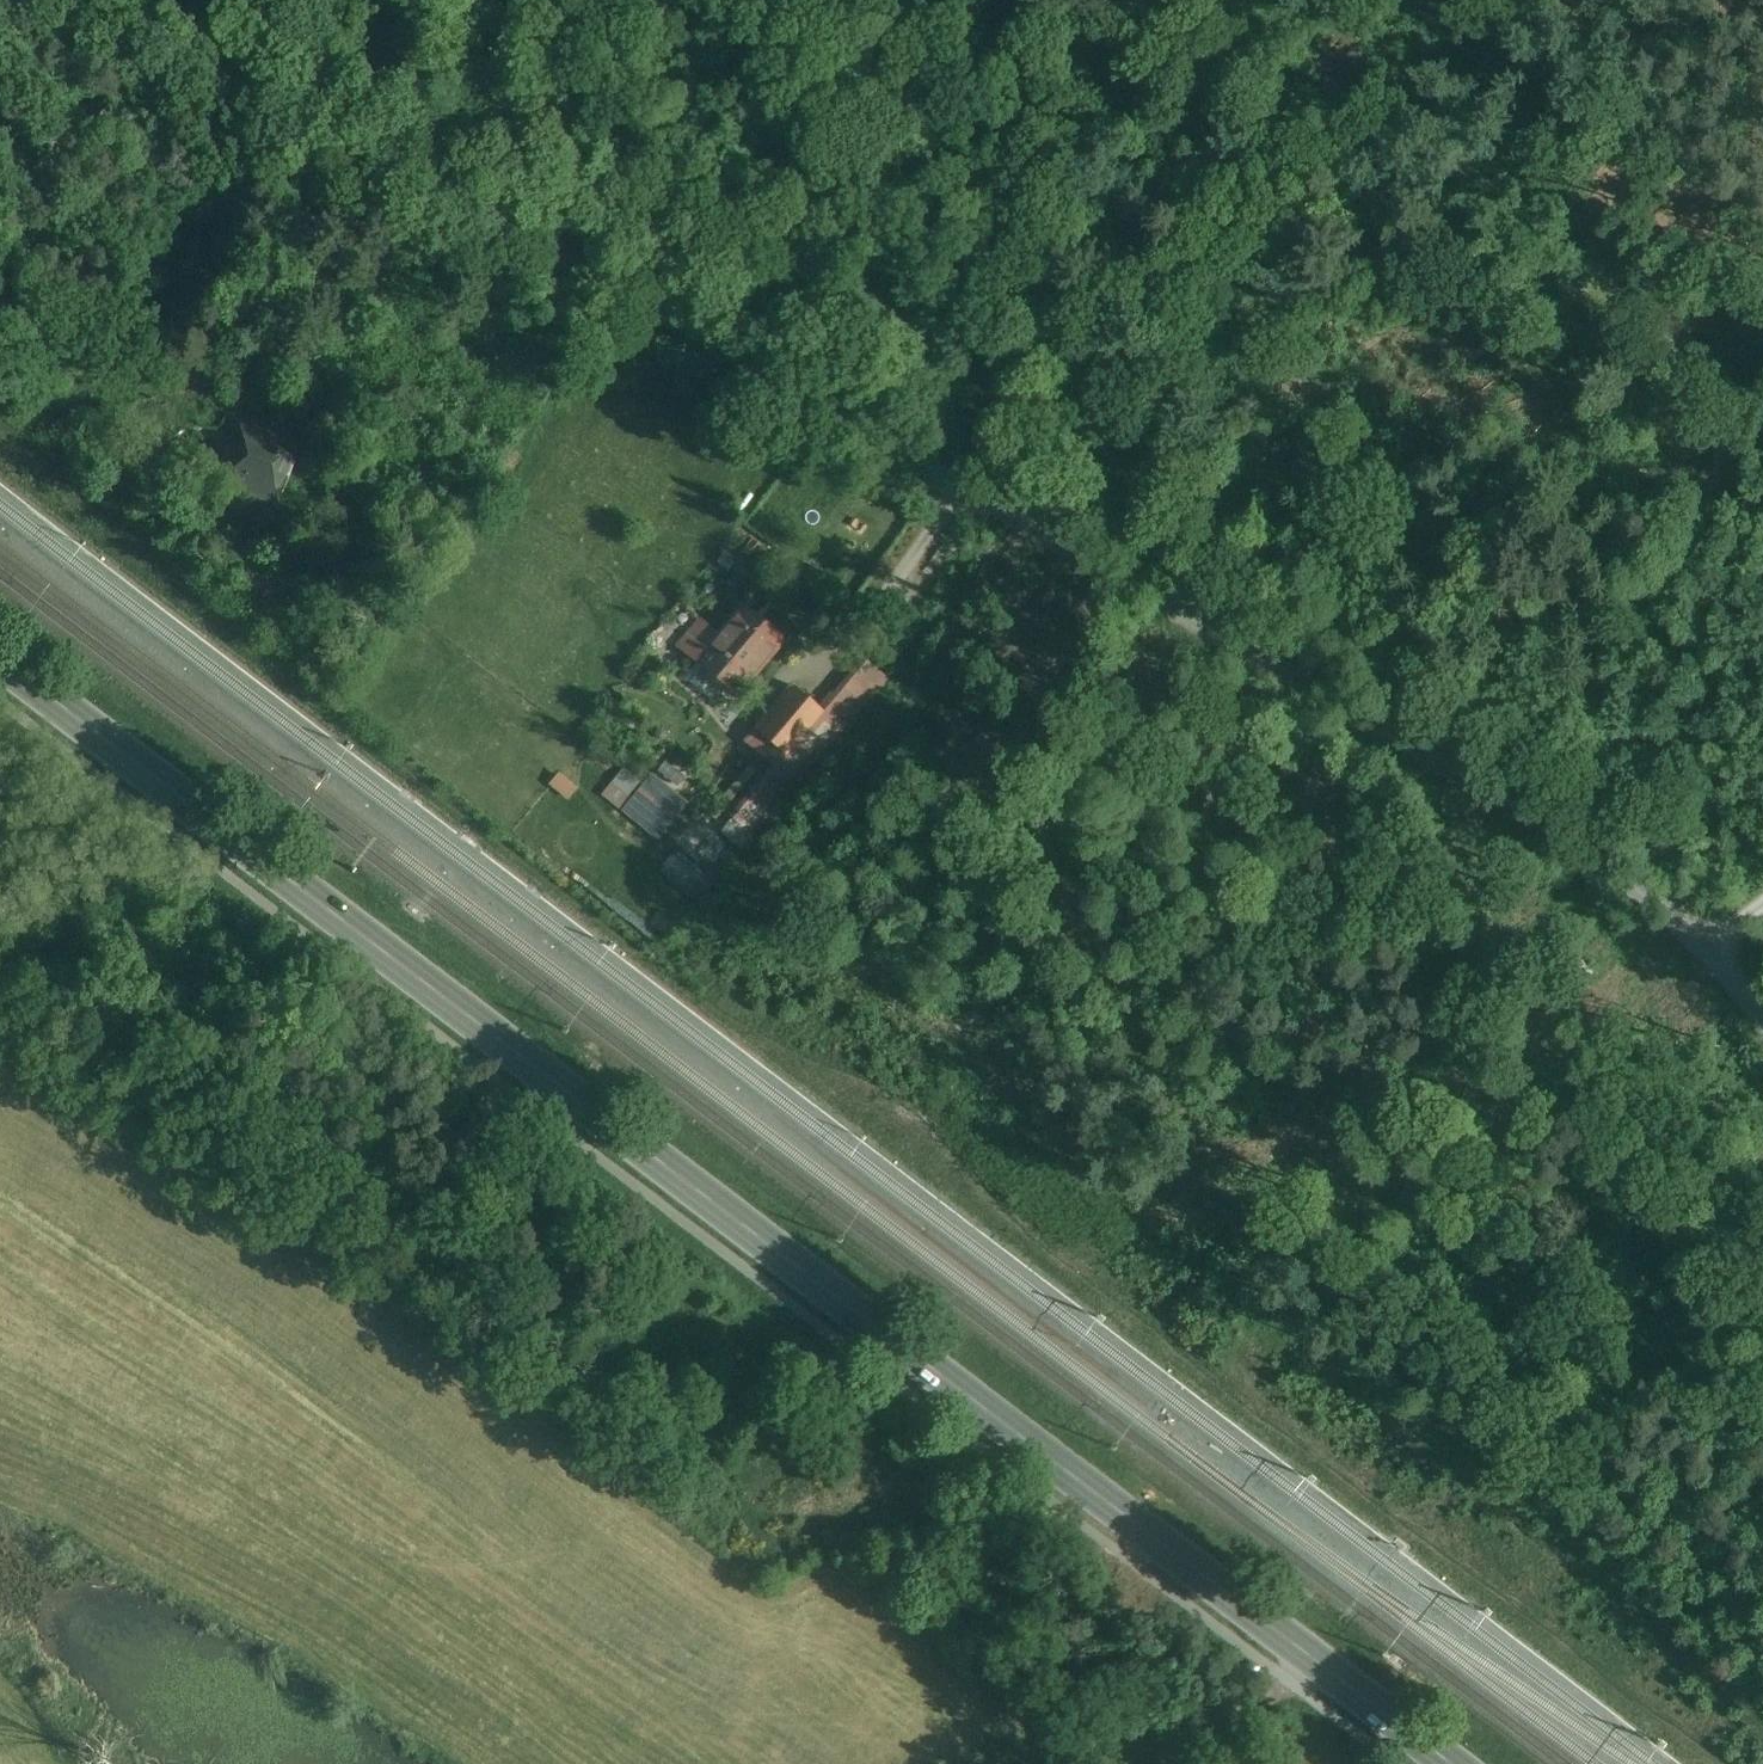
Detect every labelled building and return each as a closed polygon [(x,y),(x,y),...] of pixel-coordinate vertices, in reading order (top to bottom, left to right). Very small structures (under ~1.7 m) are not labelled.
[(300,444),(240,423),(217,488),(243,497),(237,512),(272,524),(300,444)] [(697,612),(673,640),(739,696),(786,642),(739,602),(716,628),(697,612)] [(871,657),(735,822),(774,854),(911,690),(871,657)] [(826,711),(800,688),(766,729),(793,751),(826,711)] [(650,771),(643,780),(622,766),(601,796),(662,838),(689,798),(650,771)] [(568,798),(578,787),(559,771),(549,783),(568,798)]
